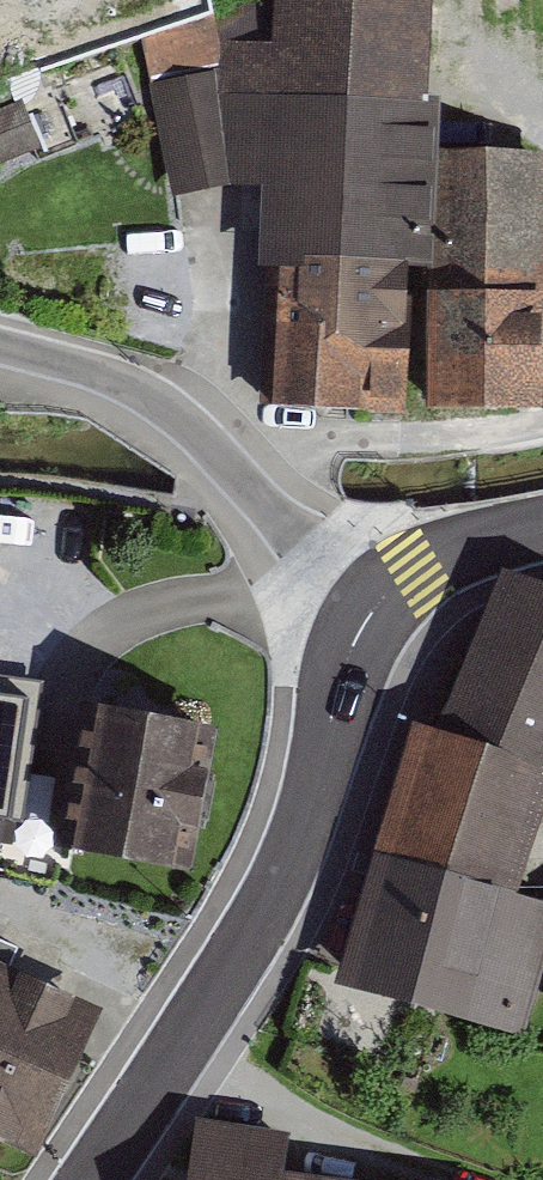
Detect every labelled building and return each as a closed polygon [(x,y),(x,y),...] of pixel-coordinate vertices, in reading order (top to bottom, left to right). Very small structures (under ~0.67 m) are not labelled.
[(228,45),(220,178),(262,181),(249,399),(527,415),(534,301),(534,285),(542,157),(427,151),(436,0),(273,0),(271,47),(228,45)] [(44,145),(29,104),(0,114),(0,162),(44,145)] [(325,977),(511,1033),(542,928),(542,903),(507,892),(542,773),(542,589),(477,568),(428,730),(402,722),(325,977)] [(25,825),(44,684),(0,678),(0,821),(25,825)] [(197,732),(77,710),(52,850),(172,871),(197,732)] [(0,982),(0,1151),(14,1157),(75,1013),(0,982)] [(182,1125),(174,1179),(313,1179),(283,1176),(288,1139),(182,1125)]
